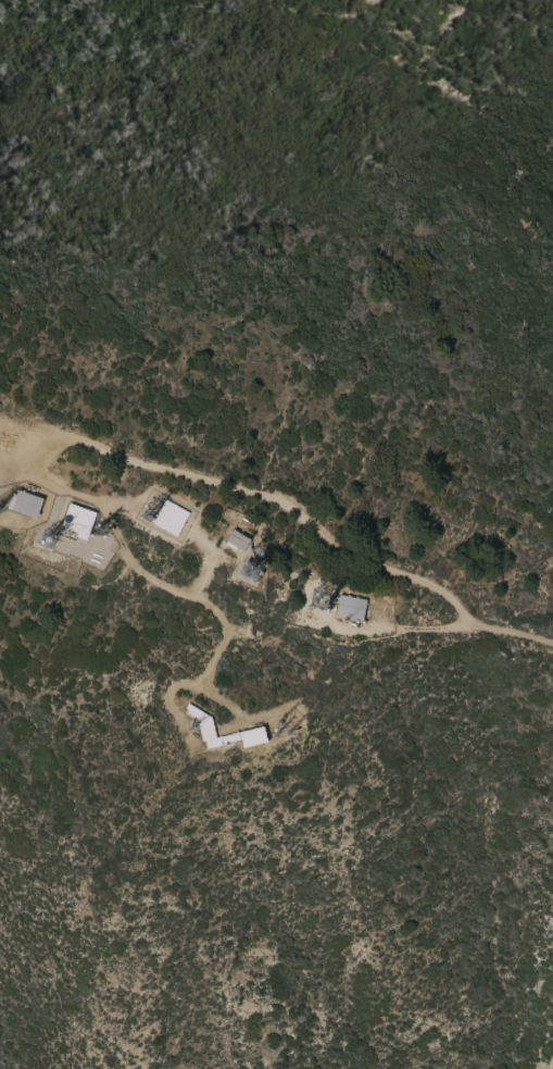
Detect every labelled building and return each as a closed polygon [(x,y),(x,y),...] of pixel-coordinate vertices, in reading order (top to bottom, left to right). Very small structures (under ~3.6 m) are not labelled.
[(42,499),(35,518),(5,508),(11,493),(15,494),(16,489),(42,499)] [(175,535),(152,523),(152,522),(152,521),(161,505),(161,506),(164,500),(187,512),(175,535)] [(68,502),(95,512),(85,539),(75,536),(76,533),(60,526),(68,502)] [(249,539),(241,551),(236,547),(234,550),(224,544),(226,542),(225,540),(231,529),(249,539)] [(364,599),(360,620),(334,614),(337,594),(364,599)] [(219,739),(266,729),(271,745),(247,750),(244,743),(211,750),(209,743),(205,744),(205,741),(204,741),(200,721),(191,714),(192,712),(189,710),(192,706),(215,720),(219,739)]
